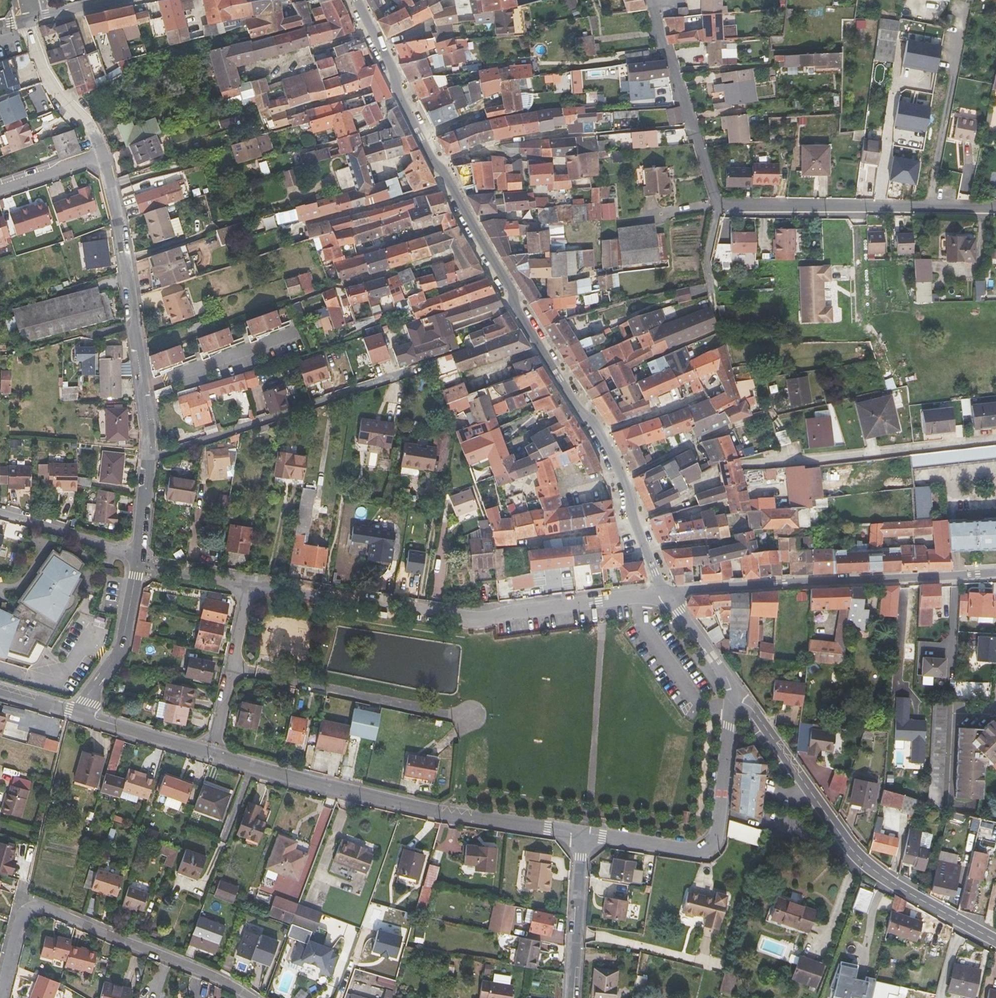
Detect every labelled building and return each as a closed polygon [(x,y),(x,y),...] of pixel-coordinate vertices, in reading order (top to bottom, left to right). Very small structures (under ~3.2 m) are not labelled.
[(160,35),(166,34),(165,31),(186,25),(183,16),(179,0),(165,0),(158,1),(162,19),(156,21),(160,35)] [(194,9),(192,0),(179,0),(183,16),(190,15),(188,10),(194,9)] [(209,25),(221,22),(224,32),(226,31),(247,23),(246,20),(252,19),(251,15),(253,14),(251,2),(245,3),(245,0),(203,0),(209,25)] [(259,1),(251,2),(253,14),(281,9),(281,8),(280,0),(264,0),(259,1)] [(372,11),(382,5),(384,2),(383,0),(367,0),(372,11)] [(413,4),(407,6),(404,8),(413,25),(415,24),(432,15),(425,0),(422,0),(413,4)] [(471,1),(472,6),(455,8),(455,6),(441,8),(437,0),(425,0),(432,15),(436,25),(451,23),(453,23),(475,20),(473,13),(481,13),(480,0),(471,0),(471,1)] [(486,13),(490,13),(506,9),(509,8),(517,7),(518,6),(517,0),(484,0),(486,13)] [(642,0),(624,0),(627,12),(645,9),(646,9),(642,0)] [(310,22),(308,14),(305,1),(298,2),(292,2),(293,4),(298,15),(300,20),(302,24),(310,22)] [(397,2),(383,10),(385,16),(400,9),(397,2)] [(151,13),(152,13),(150,3),(145,4),(149,21),(153,20),(151,13)] [(149,21),(145,4),(103,12),(109,31),(137,25),(149,22),(149,21)] [(315,22),(328,19),(328,21),(333,39),(354,31),(348,14),(343,4),(321,7),(312,9),(315,22)] [(520,6),(518,6),(517,7),(509,8),(506,9),(490,13),(486,13),(481,13),(473,13),(475,20),(475,23),(495,22),(496,37),(504,36),(513,35),(524,35),(520,6)] [(687,7),(678,8),(679,16),(683,16),(688,15),(687,7)] [(377,20),(377,21),(386,38),(413,25),(404,8),(400,9),(385,16),(377,20)] [(249,36),(255,37),(302,24),(300,20),(298,15),(283,19),(281,9),(253,14),(251,15),(252,19),(246,20),(247,23),(249,36)] [(109,31),(103,12),(85,16),(91,35),(106,31),(109,31)] [(703,29),(684,31),(683,16),(679,16),(665,17),(667,25),(669,27),(670,34),(666,35),(668,44),(673,43),(677,43),(708,41),(732,39),(736,39),(737,39),(736,25),(723,26),(722,13),(702,14),(703,29)] [(598,28),(596,16),(589,17),(592,30),(598,28)] [(897,37),(897,42),(907,44),(910,19),(900,17),(900,21),(897,37)] [(897,42),(897,37),(900,21),(880,18),(874,59),(894,62),(897,42)] [(62,46),(66,59),(67,61),(86,55),(74,19),(54,23),(57,32),(62,46)] [(305,27),(309,45),(309,46),(333,39),(328,21),(316,24),(305,27)] [(224,32),(221,22),(209,25),(203,26),(205,36),(212,34),(212,35),(224,33),(224,32)] [(57,32),(54,23),(41,26),(40,28),(42,36),(57,32)] [(439,32),(453,30),(451,23),(436,25),(437,32),(439,32)] [(124,39),(141,35),(137,25),(109,31),(106,31),(116,62),(131,58),(124,39)] [(170,45),(189,40),(186,25),(165,31),(166,34),(169,43),(170,45)] [(224,100),(240,96),(241,99),(255,95),(264,92),(265,92),(268,91),(264,78),(241,84),(235,65),(233,59),(252,54),(254,60),(309,45),(305,27),(303,28),(250,42),(250,40),(230,45),(209,51),(224,100)] [(440,37),(439,32),(437,32),(433,33),(434,37),(435,42),(453,38),(453,37),(440,37)] [(578,57),(595,55),(593,35),(575,37),(578,57)] [(434,37),(415,40),(395,45),(403,63),(419,59),(431,56),(428,49),(436,46),(440,54),(442,54),(443,53),(457,49),(454,39),(453,38),(435,42),(434,37)] [(362,38),(334,48),(337,57),(359,49),(361,48),(366,46),(362,39),(362,38)] [(462,48),(463,49),(469,48),(467,39),(454,39),(457,49),(462,48)] [(733,43),(732,39),(708,41),(709,66),(721,65),(720,48),(726,48),(726,43),(733,43)] [(904,65),(936,71),(940,46),(908,41),(904,65)] [(66,59),(62,46),(46,50),(50,64),(56,62),(66,59)] [(463,49),(462,48),(457,49),(443,53),(446,64),(458,61),(465,59),(463,49)] [(333,58),(339,76),(338,76),(344,93),(344,92),(360,88),(370,85),(384,81),(375,64),(365,67),(359,49),(337,57),(333,58)] [(97,50),(86,55),(67,61),(77,92),(78,96),(83,94),(97,88),(91,70),(102,66),(97,50)] [(649,51),(624,54),(625,63),(627,63),(627,65),(650,62),(649,51)] [(427,63),(433,61),(435,67),(446,64),(443,53),(442,54),(440,54),(431,56),(419,59),(403,63),(400,64),(406,76),(430,71),(427,63)] [(800,64),(800,65),(815,65),(824,64),(824,67),(841,66),(842,53),(775,55),(775,62),(785,61),(786,65),(800,64)] [(235,65),(254,60),(252,54),(233,59),(235,65)] [(332,58),(328,59),(315,62),(318,71),(320,79),(337,74),(332,58)] [(13,59),(0,62),(0,90),(6,88),(19,85),(14,68),(16,67),(13,59)] [(629,81),(637,81),(665,76),(669,76),(666,62),(666,60),(660,61),(650,62),(627,65),(629,81)] [(479,70),(481,81),(496,80),(500,79),(517,78),(518,78),(532,77),(531,64),(514,65),(510,67),(499,69),(494,68),(484,69),(479,70)] [(724,81),(736,79),(737,82),(753,79),(751,68),(722,73),(724,81)] [(431,75),(432,75),(430,70),(430,71),(406,76),(409,82),(411,81),(431,75)] [(574,93),(582,92),(580,70),(571,71),(573,93),(574,93)] [(318,71),(281,81),(283,86),(284,92),(305,86),(310,100),(326,97),(321,81),(320,79),(318,71)] [(452,82),(447,83),(445,75),(440,76),(432,75),(431,75),(411,81),(419,99),(454,87),(452,82)] [(344,93),(338,76),(321,81),(326,97),(344,93)] [(501,93),(520,90),(518,78),(517,78),(500,79),(496,80),(479,84),(483,98),(488,96),(501,90),(501,93)] [(756,101),(757,101),(753,79),(737,82),(723,84),(726,100),(727,105),(733,104),(756,101)] [(387,87),(384,81),(370,85),(373,92),(387,87)] [(470,83),(470,84),(458,87),(459,94),(469,92),(472,103),(483,98),(479,84),(479,81),(472,82),(470,83)] [(20,91),(19,85),(6,88),(7,95),(20,91)] [(305,86),(284,92),(286,98),(288,108),(310,100),(305,86)] [(419,99),(433,126),(457,115),(457,114),(455,110),(459,108),(472,103),(469,92),(459,94),(458,87),(457,86),(454,87),(419,99)] [(375,103),(392,97),(387,87),(373,92),(342,101),(345,111),(349,110),(375,103)] [(487,117),(523,109),(520,90),(501,93),(503,105),(485,109),(487,117)] [(286,98),(267,103),(265,92),(264,92),(255,95),(257,103),(259,107),(264,118),(271,116),(286,111),(285,109),(288,108),(286,98)] [(20,120),(26,117),(18,95),(0,102),(0,113),(5,126),(20,120)] [(733,104),(727,105),(726,100),(714,102),(715,109),(733,107),(733,104)] [(345,111),(342,101),(314,109),(318,119),(345,111)] [(895,126),(925,131),(931,107),(899,101),(895,126)] [(378,120),(382,118),(375,103),(349,110),(351,118),(363,114),(368,124),(369,124),(378,120)] [(388,118),(394,128),(359,139),(361,148),(382,141),(410,135),(396,106),(388,110),(387,116),(388,118)] [(666,109),(670,125),(683,122),(681,114),(679,107),(679,106),(666,109)] [(576,108),(576,107),(564,108),(566,123),(569,123),(578,122),(576,108)] [(560,127),(559,124),(566,123),(564,108),(538,111),(536,111),(539,131),(560,127)] [(583,127),(582,121),(603,120),(602,112),(598,112),(596,113),(584,113),(584,108),(576,108),(578,122),(569,123),(570,133),(594,131),(593,126),(583,127)] [(310,122),(318,119),(314,109),(290,116),(293,126),(294,126),(309,122),(310,122)] [(619,121),(619,118),(638,117),(637,109),(613,111),(614,121),(619,121)] [(318,119),(310,122),(313,131),(333,126),(335,134),(337,140),(356,134),(355,130),(351,118),(349,110),(345,111),(318,119)] [(275,128),(289,124),(286,111),(271,116),(275,128)] [(539,131),(536,111),(520,113),(525,133),(539,131)] [(525,133),(520,113),(505,115),(510,136),(525,133)] [(727,116),(728,128),(730,142),(749,141),(746,114),(727,116)] [(505,115),(490,120),(495,139),(510,136),(505,115)] [(954,138),(973,142),(977,121),(959,117),(954,138)] [(2,134),(22,126),(20,120),(5,126),(0,128),(2,134)] [(474,145),(479,143),(495,139),(490,120),(488,120),(473,125),(468,126),(474,145)] [(8,154),(33,145),(30,137),(25,125),(22,126),(2,134),(0,135),(8,154)] [(131,145),(141,141),(142,140),(135,125),(121,131),(128,146),(131,145)] [(437,136),(446,155),(449,154),(474,145),(468,126),(459,129),(458,130),(444,134),(438,136),(437,136)] [(80,152),(73,130),(53,137),(60,159),(80,152)] [(632,148),(656,146),(654,130),(631,132),(632,148)] [(356,134),(337,140),(341,154),(345,153),(361,148),(359,139),(357,133),(356,134)] [(141,141),(131,145),(138,162),(162,152),(154,135),(142,140),(141,141)] [(386,158),(390,158),(404,154),(409,152),(418,149),(410,135),(382,141),(385,154),(386,158)] [(597,144),(576,146),(574,137),(565,138),(561,138),(565,155),(597,152),(599,152),(597,145),(597,144)] [(250,138),(226,145),(233,167),(253,161),(256,155),(250,138)] [(552,155),(565,155),(561,138),(549,140),(552,155)] [(864,139),(861,161),(879,163),(882,141),(864,139)] [(520,153),(545,155),(552,155),(549,140),(520,142),(520,153)] [(373,184),(366,163),(386,158),(385,154),(382,141),(361,148),(345,153),(351,174),(356,190),(360,189),(373,184)] [(502,148),(508,152),(520,153),(520,142),(502,144),(502,148)] [(803,146),(803,173),(815,173),(815,169),(828,169),(828,147),(803,146)] [(311,147),(294,151),(297,159),(299,167),(302,166),(315,162),(311,147)] [(411,156),(412,160),(421,157),(419,153),(418,149),(409,152),(411,156)] [(565,155),(569,174),(553,175),(553,190),(572,189),(571,184),(580,184),(579,178),(600,175),(597,152),(565,155)] [(498,183),(498,189),(507,186),(505,157),(490,155),(491,161),(470,163),(453,165),(463,187),(476,184),(476,190),(494,188),(493,183),(498,183)] [(890,181),(916,186),(921,161),(894,156),(890,181)] [(399,175),(405,174),(413,190),(435,184),(421,157),(412,160),(412,161),(404,170),(398,172),(399,175)] [(522,159),(505,157),(507,186),(507,189),(521,189),(520,173),(523,173),(522,159)] [(290,169),(299,167),(297,159),(285,163),(287,170),(290,169)] [(548,184),(548,190),(553,190),(553,175),(552,162),(545,163),(545,161),(528,159),(530,185),(548,184)] [(779,183),(779,165),(753,164),(753,168),(753,182),(779,183)] [(293,179),(305,175),(302,166),(299,167),(290,169),(293,179)] [(726,167),(726,185),(752,185),(753,182),(753,168),(726,167)] [(667,198),(666,187),(664,187),(662,171),(642,172),(643,190),(640,190),(641,200),(667,198)] [(390,197),(402,194),(396,176),(385,180),(390,197)] [(364,205),(390,197),(385,180),(373,184),(360,189),(364,202),(364,205)] [(135,196),(141,212),(183,198),(177,182),(135,196)] [(600,197),(608,196),(608,186),(600,187),(600,197)] [(88,187),(78,191),(78,193),(58,200),(65,219),(96,208),(88,187)] [(600,187),(591,187),(592,202),(600,202),(600,197),(600,187)] [(356,190),(350,191),(348,192),(352,206),(364,202),(360,189),(356,190)] [(493,194),(495,194),(495,191),(491,191),(491,194),(466,195),(473,208),(477,214),(496,212),(494,199),(493,194)] [(503,192),(504,198),(506,211),(528,209),(535,208),(535,200),(528,202),(527,193),(526,191),(524,191),(503,192)] [(341,210),(340,209),(352,206),(348,192),(316,201),(320,216),(341,210)] [(449,211),(441,192),(439,192),(426,196),(428,203),(432,216),(449,211)] [(535,198),(533,192),(527,193),(528,202),(535,200),(535,208),(538,207),(544,207),(555,206),(555,201),(549,202),(549,198),(535,198)] [(428,203),(426,196),(414,199),(417,207),(428,203)] [(496,212),(506,211),(504,198),(494,199),(496,212)] [(417,207),(414,199),(393,205),(395,213),(417,207)] [(316,201),(295,207),(275,213),(278,224),(281,223),(298,219),(299,221),(320,216),(316,201)] [(572,220),(601,218),(600,202),(592,202),(584,203),(574,204),(571,204),(572,220)] [(28,208),(27,206),(19,209),(19,212),(9,215),(16,236),(27,232),(50,223),(43,203),(34,206),(28,208)] [(433,225),(441,223),(443,230),(456,226),(453,219),(449,211),(432,216),(428,203),(417,207),(395,213),(372,220),(370,221),(350,226),(350,228),(355,243),(412,224),(413,229),(421,227),(422,229),(429,227),(429,225),(432,224),(433,225)] [(602,204),(603,219),(615,217),(614,203),(602,204)] [(393,205),(392,205),(368,211),(370,221),(372,220),(395,213),(393,205)] [(538,207),(539,218),(539,223),(558,222),(557,206),(555,206),(544,207),(538,207)] [(145,214),(154,243),(175,237),(183,235),(179,221),(180,221),(179,216),(169,219),(165,207),(145,214)] [(350,216),(350,215),(329,221),(329,222),(332,232),(350,226),(370,221),(368,211),(350,216)] [(506,235),(527,235),(529,254),(550,252),(549,229),(540,230),(540,228),(539,226),(517,224),(517,222),(505,222),(505,219),(504,219),(492,218),(481,222),(500,255),(512,255),(506,235)] [(321,224),(321,223),(308,226),(310,238),(312,237),(318,236),(332,232),(329,222),(321,224)] [(539,223),(539,226),(540,228),(540,230),(549,229),(550,252),(564,251),(562,222),(558,222),(539,223)] [(617,229),(622,264),(668,258),(665,232),(656,233),(655,224),(617,229)] [(444,264),(443,261),(431,265),(433,274),(434,277),(455,272),(477,262),(468,246),(456,226),(443,230),(423,236),(430,255),(451,248),(452,252),(455,260),(444,264)] [(231,236),(229,227),(217,230),(217,233),(221,246),(226,244),(236,241),(235,235),(231,236)] [(350,228),(332,233),(332,232),(318,236),(320,244),(326,261),(341,256),(337,246),(355,243),(350,228)] [(796,252),(796,228),(776,228),(776,239),(776,244),(774,244),(774,252),(777,252),(777,260),(793,260),(793,252),(796,252)] [(884,252),(884,231),(868,232),(868,252),(884,252)] [(755,252),(755,232),(730,233),(730,252),(755,252)] [(897,233),(898,251),(914,251),(914,233),(897,233)] [(315,245),(320,244),(318,236),(312,237),(315,245)] [(423,236),(405,242),(411,261),(430,255),(423,236)] [(306,239),(308,247),(315,245),(312,237),(310,238),(306,239)] [(948,237),(947,259),(975,260),(975,240),(959,239),(959,237),(948,237)] [(616,239),(602,240),(602,269),(617,265),(616,239)] [(105,240),(84,243),(87,269),(110,266),(105,240)] [(389,268),(396,265),(411,261),(405,242),(389,246),(382,249),(389,268)] [(148,258),(150,270),(150,274),(191,261),(190,257),(185,245),(148,258)] [(368,270),(369,274),(389,268),(382,249),(362,254),(368,270)] [(529,278),(547,271),(548,277),(566,277),(566,275),(576,273),(584,267),(594,266),(593,249),(564,251),(550,252),(529,254),(527,254),(529,278)] [(334,263),(339,281),(368,270),(362,254),(358,256),(334,263)] [(500,255),(501,256),(518,283),(529,278),(527,254),(512,255),(500,255)] [(915,270),(931,270),(930,258),(914,259),(915,270)] [(197,276),(193,266),(191,261),(150,274),(152,291),(197,276)] [(458,280),(482,271),(477,262),(455,272),(458,280)] [(830,281),(830,266),(800,266),(800,322),(830,322),(830,307),(823,307),(823,281),(830,281)] [(414,279),(411,270),(411,268),(398,274),(398,275),(402,284),(414,279)] [(915,282),(931,281),(931,270),(915,270),(915,282)] [(315,291),(309,272),(297,276),(302,293),(303,296),(315,291)] [(458,280),(455,272),(434,277),(437,286),(449,283),(458,280)] [(597,276),(598,277),(599,290),(619,286),(618,273),(597,276)] [(419,281),(415,282),(419,293),(422,291),(437,286),(434,277),(433,274),(418,278),(419,281)] [(402,284),(398,275),(386,280),(389,290),(402,284)] [(302,293),(297,276),(285,279),(290,296),(302,293)] [(386,280),(385,277),(372,281),(377,297),(390,294),(389,290),(386,280)] [(486,278),(462,286),(461,286),(467,302),(472,300),(494,293),(486,278)] [(521,289),(533,284),(529,278),(518,283),(521,289)] [(566,282),(548,283),(548,298),(575,295),(590,292),(589,278),(566,282)] [(380,314),(382,313),(377,297),(372,281),(365,283),(369,300),(373,316),(374,316),(380,314)] [(365,283),(345,290),(349,306),(353,305),(369,300),(365,283)] [(521,289),(528,300),(530,303),(541,298),(533,284),(521,289)] [(467,302),(461,286),(455,288),(461,304),(467,302)] [(691,287),(676,289),(678,301),(692,300),(691,287)] [(22,342),(106,320),(106,319),(100,295),(98,288),(60,298),(13,310),(22,342)] [(461,304),(455,288),(438,295),(444,310),(461,304)] [(330,290),(321,293),(329,315),(333,328),(342,325),(338,306),(333,289),(330,290)] [(168,305),(173,322),(194,315),(191,305),(190,305),(184,290),(163,297),(166,305),(168,305)] [(419,293),(393,303),(395,309),(395,311),(411,304),(416,319),(444,310),(438,295),(424,300),(423,297),(422,291),(419,293)] [(113,318),(106,293),(100,295),(106,319),(113,318)] [(472,316),(492,309),(502,305),(494,293),(472,300),(467,302),(461,304),(444,310),(449,322),(466,318),(472,316)] [(563,319),(564,319),(567,318),(566,308),(573,307),(575,307),(575,295),(548,298),(541,298),(530,303),(544,325),(544,326),(563,319)] [(494,314),(494,317),(495,318),(502,315),(507,312),(505,308),(502,305),(492,309),(494,314)] [(653,356),(671,348),(718,328),(710,306),(667,322),(657,326),(658,327),(634,337),(625,341),(596,353),(586,357),(569,365),(585,390),(603,381),(611,374),(607,367),(627,359),(634,351),(648,346),(653,356)] [(604,312),(606,321),(625,315),(623,306),(604,312)] [(323,307),(315,309),(318,318),(326,316),(323,307)] [(573,307),(566,308),(567,318),(574,315),(573,307)] [(634,317),(628,320),(632,332),(634,337),(658,327),(657,326),(667,322),(662,309),(634,317)] [(282,324),(276,310),(247,321),(252,334),(249,336),(251,343),(259,340),(258,337),(291,324),(290,321),(282,324)] [(444,310),(416,319),(403,324),(410,342),(399,346),(398,343),(393,345),(392,348),(398,366),(457,347),(452,331),(449,322),(444,310)] [(495,318),(495,320),(497,325),(510,316),(507,312),(502,315),(495,318)] [(333,329),(329,316),(320,319),(324,331),(333,329)] [(500,334),(517,328),(510,316),(497,325),(482,330),(485,341),(501,336),(500,334)] [(558,348),(577,341),(563,319),(544,326),(558,348)] [(234,341),(229,327),(199,338),(204,351),(201,353),(203,360),(210,357),(209,354),(245,341),(244,337),(234,341)] [(531,348),(520,329),(518,330),(501,336),(485,341),(484,341),(490,362),(531,348)] [(482,330),(468,336),(471,346),(484,341),(485,341),(482,330)] [(581,348),(593,345),(598,344),(603,342),(605,338),(602,331),(577,341),(558,348),(569,365),(586,357),(581,348)] [(389,360),(380,332),(362,338),(371,363),(377,361),(381,360),(382,362),(389,360)] [(632,332),(623,336),(625,341),(634,337),(632,332)] [(484,341),(471,346),(468,347),(474,367),(490,362),(484,341)] [(690,379),(691,389),(694,393),(703,388),(697,376),(695,377),(689,360),(698,356),(693,343),(663,356),(678,385),(690,379)] [(185,358),(181,345),(149,356),(150,364),(155,377),(162,374),(161,371),(197,358),(196,354),(185,358)] [(586,357),(596,353),(593,345),(581,348),(586,357)] [(715,369),(723,388),(708,396),(708,397),(709,398),(717,414),(723,410),(739,402),(734,382),(732,375),(730,367),(725,345),(724,345),(703,354),(698,356),(689,360),(695,377),(697,376),(715,369)] [(630,367),(642,360),(653,356),(648,346),(634,351),(627,359),(607,367),(611,374),(616,388),(617,388),(634,381),(636,380),(631,370),(630,367)] [(107,359),(101,359),(101,376),(120,375),(120,359),(121,359),(122,347),(107,348),(107,359)] [(435,369),(439,379),(460,372),(464,370),(474,367),(468,347),(462,349),(440,356),(431,359),(432,360),(435,369)] [(77,360),(83,360),(83,374),(95,374),(95,348),(77,348),(77,360)] [(330,377),(323,355),(299,363),(306,385),(330,377)] [(517,376),(540,366),(542,365),(536,356),(513,364),(515,370),(517,376)] [(661,373),(668,389),(675,386),(678,385),(663,356),(647,363),(653,375),(661,373)] [(540,366),(517,376),(514,377),(513,377),(518,388),(529,384),(547,377),(540,366)] [(247,388),(259,385),(254,370),(243,373),(247,388)] [(11,373),(2,373),(2,385),(11,385),(11,373)] [(238,389),(238,390),(247,388),(243,373),(218,380),(211,382),(214,391),(220,394),(238,389)] [(657,394),(668,389),(661,373),(653,375),(648,377),(657,394)] [(751,379),(749,373),(732,375),(734,382),(744,380),(751,379)] [(120,397),(120,375),(101,376),(101,397),(120,397)] [(500,395),(503,395),(518,388),(513,377),(511,378),(491,386),(495,391),(500,395)] [(531,390),(551,382),(549,380),(547,377),(529,384),(531,387),(531,390)] [(648,377),(637,382),(644,398),(645,399),(657,394),(648,377)] [(811,401),(807,377),(787,380),(791,404),(811,401)] [(753,396),(749,397),(744,380),(734,382),(739,402),(723,410),(730,422),(751,414),(747,406),(755,403),(753,396)] [(591,399),(608,391),(603,381),(585,390),(591,399)] [(625,405),(642,399),(634,381),(617,388),(623,400),(625,405)] [(211,382),(211,383),(205,384),(208,393),(214,391),(211,382)] [(513,399),(516,408),(532,402),(557,392),(551,382),(531,390),(521,394),(512,397),(513,399)] [(210,420),(206,406),(211,404),(208,393),(205,384),(195,387),(196,393),(178,399),(183,415),(191,413),(195,425),(210,420)] [(285,393),(288,392),(286,384),(266,391),(274,412),(280,410),(290,407),(285,393)] [(175,393),(172,385),(154,390),(156,399),(175,393)] [(466,385),(459,385),(442,391),(442,392),(446,403),(469,394),(466,386),(466,385)] [(476,423),(494,416),(484,389),(469,394),(446,403),(448,408),(453,406),(455,411),(467,407),(468,412),(472,411),(476,423)] [(625,419),(618,408),(615,404),(608,392),(608,391),(591,399),(608,425),(625,419)] [(551,408),(564,403),(557,392),(532,402),(535,409),(548,403),(551,408)] [(857,404),(865,437),(899,429),(890,395),(857,404)] [(644,398),(643,398),(642,399),(625,405),(618,408),(625,419),(650,410),(645,399),(644,398)] [(691,427),(692,429),(694,434),(706,433),(729,423),(730,422),(723,410),(717,414),(709,398),(688,407),(694,426),(691,427)] [(516,408),(513,399),(506,402),(509,410),(516,408)] [(549,416),(546,410),(551,408),(548,403),(535,409),(535,410),(539,418),(545,418),(549,416)] [(551,408),(546,410),(549,416),(554,414),(568,408),(564,403),(551,408)] [(963,403),(964,413),(971,413),(971,403),(963,403)] [(974,428),(995,426),(995,403),(972,405),(974,428)] [(688,407),(668,414),(674,432),(685,429),(691,427),(694,426),(688,407)] [(952,407),(923,411),(925,433),(955,430),(952,407)] [(568,408),(554,414),(556,418),(559,421),(572,415),(570,411),(568,408)] [(127,439),(127,409),(107,409),(107,440),(127,439)] [(304,412),(305,416),(313,417),(314,409),(304,412)] [(674,432),(668,414),(658,417),(664,436),(674,432)] [(456,431),(472,425),(468,415),(452,421),(453,424),(456,431)] [(565,450),(575,446),(587,439),(572,415),(559,421),(558,421),(548,426),(553,436),(564,431),(568,437),(565,438),(568,445),(564,447),(565,450)] [(494,416),(476,423),(472,425),(456,431),(460,442),(498,426),(494,416)] [(829,416),(806,419),(809,447),(833,445),(829,416)] [(646,442),(659,438),(664,436),(658,417),(639,424),(646,442)] [(358,442),(391,447),(394,423),(361,418),(358,442)] [(639,424),(612,433),(620,451),(638,445),(646,442),(639,424)] [(468,463),(487,457),(494,475),(506,471),(500,457),(509,454),(505,443),(499,426),(498,426),(460,442),(468,464),(468,463)] [(551,455),(561,451),(553,436),(548,426),(541,430),(530,436),(533,441),(533,442),(538,449),(544,445),(545,445),(551,455)] [(775,430),(779,447),(790,443),(786,427),(775,430)] [(737,458),(729,435),(717,438),(726,460),(737,458)] [(726,460),(717,438),(703,441),(709,463),(720,461),(726,460)] [(544,445),(538,449),(545,459),(532,463),(536,471),(539,485),(534,486),(543,508),(545,533),(559,531),(556,509),(561,508),(559,490),(551,465),(579,458),(587,474),(601,469),(587,439),(575,446),(565,450),(561,451),(551,455),(544,445)] [(529,455),(516,460),(513,453),(509,454),(500,457),(506,471),(494,475),(498,486),(499,485),(520,477),(519,476),(536,471),(532,463),(545,459),(538,449),(533,442),(525,446),(529,455)] [(228,477),(226,465),(235,464),(237,450),(229,451),(229,448),(225,449),(224,444),(219,444),(219,449),(208,451),(211,479),(228,477)] [(414,467),(433,471),(436,450),(426,448),(425,451),(416,449),(417,447),(404,444),(400,467),(413,469),(414,467)] [(620,451),(624,457),(630,470),(651,460),(649,454),(643,456),(638,445),(620,451)] [(950,450),(951,462),(995,457),(995,445),(950,450)] [(691,449),(690,449),(674,457),(680,470),(696,462),(691,449)] [(944,465),(952,464),(951,462),(950,450),(942,451),(943,463),(944,465)] [(910,455),(911,466),(943,463),(942,451),(910,455)] [(123,455),(105,452),(101,481),(120,483),(123,455)] [(302,487),(303,479),(307,456),(279,452),(275,476),(274,483),(302,487)] [(686,484),(700,478),(701,472),(700,472),(698,467),(696,462),(680,470),(674,457),(660,464),(666,474),(673,487),(678,496),(689,491),(686,484)] [(720,461),(722,471),(724,486),(743,482),(741,472),(738,458),(737,458),(726,460),(720,461)] [(710,467),(709,463),(698,467),(700,472),(701,472),(710,467)] [(69,487),(69,489),(77,490),(77,485),(77,476),(78,464),(49,464),(49,474),(53,474),(53,486),(69,487)] [(678,496),(673,487),(662,492),(656,494),(650,482),(656,479),(666,474),(660,464),(633,478),(647,510),(678,496)] [(786,467),(787,489),(790,508),(797,508),(809,507),(811,507),(810,499),(822,498),(818,467),(803,469),(803,465),(792,467),(786,467)] [(9,481),(9,466),(1,466),(1,481),(9,481)] [(21,488),(22,486),(32,486),(32,467),(9,466),(9,481),(9,488),(21,488)] [(776,478),(776,468),(767,468),(767,478),(776,478)] [(91,488),(92,479),(77,476),(77,485),(91,488)] [(170,477),(167,498),(194,503),(197,482),(170,477)] [(662,492),(656,479),(650,482),(656,494),(662,492)] [(727,497),(731,513),(748,511),(750,510),(743,482),(724,486),(727,497)] [(724,486),(696,495),(699,505),(727,497),(724,486)] [(311,511),(315,489),(302,487),(299,509),(311,511)] [(933,518),(930,487),(914,488),(917,519),(933,518)] [(455,515),(477,507),(470,489),(449,497),(455,515)] [(115,515),(114,515),(119,494),(100,490),(93,520),(113,524),(115,515)] [(811,507),(827,506),(826,497),(822,498),(810,499),(811,507)] [(614,521),(611,499),(583,504),(585,526),(595,525),(614,521)] [(518,513),(514,502),(507,505),(511,518),(516,529),(491,530),(492,531),(493,545),(516,544),(515,539),(536,535),(529,511),(518,513)] [(585,526),(583,504),(561,508),(556,509),(559,531),(561,531),(585,526)] [(498,518),(496,506),(485,510),(488,520),(487,520),(490,527),(491,530),(516,529),(511,518),(498,518)] [(810,527),(811,527),(809,507),(797,508),(798,527),(810,527)] [(545,533),(543,508),(529,511),(536,535),(545,533)] [(750,510),(748,511),(750,531),(754,531),(761,531),(761,529),(773,528),(783,528),(797,527),(798,527),(797,508),(790,508),(750,510)] [(306,525),(309,526),(311,511),(299,509),(291,562),(325,567),(328,548),(303,545),(306,525)] [(707,537),(720,536),(715,515),(714,510),(710,509),(700,513),(702,519),(706,537),(707,537)] [(649,519),(650,520),(651,523),(653,528),(673,524),(671,518),(670,513),(649,519)] [(720,536),(728,536),(723,514),(715,515),(720,536)] [(673,524),(653,528),(658,542),(706,537),(702,519),(673,524)] [(957,550),(995,547),(995,519),(954,522),(947,523),(950,550),(957,550)] [(947,523),(947,520),(932,521),(933,533),(935,549),(936,554),(927,555),(928,569),(952,569),(952,567),(950,550),(947,523)] [(614,521),(595,525),(596,530),(597,534),(616,531),(615,526),(614,521)] [(912,534),(933,533),(932,521),(915,521),(912,522),(912,534)] [(869,548),(882,547),(882,536),(912,534),(912,522),(875,523),(869,523),(869,537),(869,548)] [(228,549),(246,552),(250,528),(231,526),(228,549)] [(369,558),(390,562),(394,532),(353,526),(350,539),(371,542),(369,558)] [(491,530),(490,527),(480,529),(482,539),(471,540),(474,569),(475,569),(476,583),(478,583),(496,580),(496,579),(495,566),(493,549),(493,545),(492,531),(491,530)] [(796,537),(797,537),(797,527),(783,528),(783,537),(778,537),(779,550),(797,549),(796,537)] [(773,528),(774,537),(778,537),(783,537),(783,528),(773,528)] [(617,542),(616,534),(616,531),(597,534),(582,536),(583,545),(598,544),(617,542)] [(710,549),(709,545),(707,545),(707,546),(708,564),(719,562),(729,559),(740,556),(757,551),(758,551),(754,531),(750,531),(735,534),(737,547),(710,549)] [(582,536),(561,539),(562,547),(571,546),(574,564),(590,562),(601,561),(600,555),(598,544),(583,545),(582,536)] [(791,561),(795,561),(796,574),(833,573),(832,549),(813,549),(813,536),(803,536),(804,549),(797,549),(779,550),(780,562),(791,561)] [(561,539),(552,540),(552,548),(562,547),(561,539)] [(552,540),(543,540),(544,542),(544,549),(552,548),(552,540)] [(619,553),(617,542),(598,544),(600,555),(619,553)] [(692,565),(700,564),(701,581),(722,580),(719,562),(708,564),(707,546),(707,545),(684,548),(685,559),(691,558),(692,565)] [(924,545),(913,545),(900,546),(900,570),(928,569),(927,555),(926,550),(926,548),(924,545)] [(562,565),(564,581),(576,580),(574,564),(571,546),(562,547),(552,548),(544,549),(539,549),(527,550),(527,547),(525,547),(527,569),(527,574),(517,576),(511,577),(513,588),(544,582),(541,568),(562,565)] [(843,551),(843,549),(832,549),(833,573),(851,572),(862,572),(900,570),(900,546),(889,547),(889,550),(843,551)] [(5,654),(7,648),(28,654),(36,638),(46,643),(66,607),(68,606),(71,605),(72,604),(74,602),(75,600),(75,597),(75,595),(74,593),(72,591),(81,576),(76,573),(83,561),(80,557),(78,554),(76,553),(74,551),(71,550),(67,548),(63,547),(60,552),(54,547),(39,569),(40,570),(20,599),(22,600),(12,612),(0,606),(0,653),(5,654)] [(525,547),(514,548),(517,571),(517,576),(527,574),(527,569),(525,547)] [(514,548),(504,548),(493,549),(495,566),(496,579),(507,577),(511,577),(517,576),(517,571),(514,548)] [(661,550),(674,583),(683,583),(682,573),(689,572),(688,568),(692,568),(692,565),(691,558),(685,559),(684,548),(661,550)] [(421,573),(424,552),(408,549),(404,571),(421,573)] [(757,551),(740,556),(743,578),(759,577),(757,564),(780,562),(779,550),(778,550),(758,551),(757,551)] [(619,565),(622,580),(645,577),(641,562),(622,564),(620,553),(619,553),(600,555),(601,561),(602,571),(603,580),(607,580),(606,566),(619,565)] [(727,580),(732,579),(729,559),(719,562),(722,580),(727,580)] [(590,562),(592,572),(602,571),(601,561),(590,562)] [(776,576),(781,575),(780,562),(757,564),(759,577),(776,576)] [(683,583),(693,582),(692,568),(688,568),(689,572),(682,573),(683,583)] [(496,580),(497,591),(513,588),(511,577),(507,577),(496,579),(496,580)] [(898,601),(897,615),(918,616),(919,608),(920,584),(899,585),(898,601)] [(940,584),(935,584),(920,584),(919,608),(932,608),(941,607),(940,584)] [(899,585),(883,586),(882,600),(898,601),(899,585)] [(862,609),(863,603),(864,587),(851,588),(849,609),(847,628),(865,629),(866,619),(867,619),(868,609),(867,609),(862,609)] [(810,610),(840,609),(849,609),(851,588),(841,588),(810,589),(810,610)] [(148,606),(150,592),(143,591),(140,605),(148,606)] [(758,615),(764,616),(776,616),(777,591),(765,592),(750,592),(747,647),(755,647),(758,615)] [(729,629),(740,630),(738,653),(747,654),(747,647),(750,592),(733,593),(730,594),(729,621),(729,629)] [(993,594),(960,592),(959,608),(959,614),(992,615),(992,600),(993,594)] [(207,600),(206,599),(202,618),(224,623),(227,604),(221,603),(222,595),(209,593),(207,600)] [(719,614),(721,621),(729,621),(730,594),(714,595),(709,595),(711,607),(719,606),(719,614)] [(688,607),(695,616),(715,615),(711,607),(709,595),(691,597),(688,607)] [(882,600),(880,615),(897,616),(897,615),(898,601),(882,600)] [(150,622),(145,620),(148,606),(140,605),(135,634),(142,636),(147,637),(150,622)] [(932,626),(932,608),(919,608),(918,616),(918,625),(932,626)] [(840,609),(838,627),(835,642),(845,643),(847,628),(849,609),(840,609)] [(224,623),(202,618),(195,647),(218,652),(224,625),(224,623)] [(725,639),(719,625),(707,633),(709,636),(716,645),(725,639)] [(131,651),(139,652),(142,636),(135,634),(131,651)] [(976,661),(995,662),(995,657),(995,637),(978,635),(976,661)] [(38,657),(46,643),(36,638),(28,654),(7,648),(5,654),(10,656),(29,661),(35,661),(38,657)] [(844,658),(845,643),(835,642),(809,640),(806,660),(808,660),(843,663),(844,658)] [(774,646),(760,643),(759,656),(774,659),(774,646)] [(173,654),(184,657),(186,648),(175,646),(173,654)] [(187,675),(210,680),(214,662),(191,657),(187,675)] [(946,658),(923,657),(922,674),(945,676),(946,658)] [(774,681),(773,699),(783,700),(792,701),(792,705),(802,706),(805,684),(774,681)] [(166,693),(167,693),(165,702),(168,703),(188,707),(189,707),(191,698),(194,699),(196,689),(168,683),(166,693)] [(288,697),(284,713),(291,714),(295,699),(288,697)] [(910,719),(910,698),(896,697),(895,740),(912,741),(911,763),(925,764),(925,719),(910,719)] [(928,804),(942,809),(947,699),(933,698),(928,804)] [(158,701),(156,716),(165,718),(168,703),(165,702),(158,701)] [(238,724),(255,728),(260,706),(243,702),(241,711),(238,710),(236,719),(239,720),(238,724)] [(188,707),(168,703),(165,718),(164,720),(185,724),(188,707)] [(375,739),(380,714),(354,709),(349,733),(375,739)] [(404,745),(409,721),(380,714),(375,739),(404,745)] [(302,743),(307,720),(291,716),(286,739),(302,743)] [(982,729),(958,727),(955,797),(982,799),(984,766),(987,763),(992,764),(993,763),(995,766),(995,723),(992,719),(982,729)] [(343,753),(348,727),(321,720),(315,746),(343,753)] [(835,733),(811,729),(812,724),(805,723),(802,751),(808,752),(808,754),(821,755),(822,749),(833,751),(835,733)] [(22,730),(6,726),(4,736),(19,740),(22,730)] [(862,738),(871,738),(872,730),(864,730),(862,738)] [(46,737),(30,732),(27,743),(43,748),(45,738),(46,737)] [(59,742),(45,738),(43,748),(57,751),(59,742)] [(106,771),(113,773),(123,741),(115,739),(106,771)] [(765,767),(752,747),(736,752),(730,812),(758,820),(765,767)] [(307,749),(305,763),(311,764),(314,751),(307,749)] [(75,779),(95,785),(103,758),(83,752),(75,779)] [(408,756),(404,776),(431,781),(435,760),(426,759),(408,756)] [(138,776),(139,772),(129,769),(125,780),(122,790),(148,798),(154,781),(138,776)] [(836,770),(829,787),(844,793),(850,774),(836,770)] [(122,790),(125,780),(105,773),(100,791),(120,797),(122,790)] [(2,811),(20,816),(30,781),(14,776),(9,793),(7,792),(2,811)] [(180,805),(184,806),(191,787),(183,784),(182,786),(174,783),(174,781),(164,777),(157,796),(180,805)] [(877,784),(856,779),(850,802),(867,806),(868,805),(871,806),(877,784)] [(234,791),(204,780),(202,785),(229,795),(226,802),(230,803),(234,791)] [(226,802),(229,795),(202,785),(194,808),(220,817),(226,802)] [(901,808),(900,811),(913,814),(916,801),(916,799),(906,796),(883,789),(880,803),(901,808)] [(238,833),(246,836),(258,841),(266,822),(257,819),(261,807),(250,803),(238,833)] [(680,822),(688,823),(690,811),(681,810),(680,822)] [(879,833),(883,817),(877,816),(870,848),(870,849),(894,854),(897,838),(879,833)] [(987,854),(995,856),(995,822),(980,818),(959,906),(971,908),(977,881),(980,882),(987,854)] [(730,820),(728,834),(758,843),(762,829),(730,820)] [(917,847),(921,832),(909,829),(902,864),(924,869),(928,849),(917,847)] [(279,836),(267,867),(297,878),(305,854),(310,844),(280,832),(279,836)] [(244,840),(257,845),(258,841),(246,836),(244,840)] [(366,873),(372,855),(365,852),(351,847),(352,844),(341,840),(333,860),(366,873)] [(8,873),(13,859),(11,859),(14,846),(0,842),(0,870),(8,873)] [(164,864),(171,867),(178,851),(155,842),(151,849),(167,856),(164,864)] [(474,868),(493,870),(496,846),(465,843),(463,863),(475,864),(474,868)] [(365,852),(366,849),(352,844),(351,847),(365,852)] [(396,881),(415,886),(424,854),(404,849),(396,881)] [(178,871),(198,878),(205,857),(185,850),(178,871)] [(552,863),(550,862),(552,853),(528,850),(526,860),(530,860),(527,887),(550,890),(552,877),(550,877),(551,871),(552,863)] [(957,857),(939,853),(937,860),(955,864),(957,857)] [(634,862),(614,859),(610,878),(630,882),(634,862)] [(960,866),(955,864),(937,860),(929,895),(930,895),(942,901),(944,893),(954,895),(960,866)] [(418,907),(427,909),(438,865),(430,863),(418,907)] [(116,894),(121,876),(98,868),(96,875),(92,888),(101,891),(102,889),(116,894)] [(90,873),(85,887),(91,889),(92,888),(96,875),(90,873)] [(213,895),(232,903),(238,889),(218,882),(213,895)] [(726,920),(728,912),(729,913),(734,892),(733,891),(735,885),(723,882),(722,889),(695,882),(690,903),(714,909),(712,917),(726,920)] [(854,908),(869,912),(875,887),(860,884),(854,908)] [(143,910),(149,893),(128,886),(122,903),(136,908),(143,910)] [(922,921),(901,913),(905,900),(894,894),(894,897),(886,929),(916,940),(922,921)] [(275,896),(268,914),(291,923),(298,905),(275,896)] [(603,916),(624,919),(626,900),(605,897),(603,916)] [(772,918),(807,930),(814,910),(779,898),(772,918)] [(489,930),(508,934),(514,905),(497,901),(495,901),(489,930)] [(134,911),(136,908),(122,903),(121,907),(134,911)] [(316,931),(323,913),(298,904),(298,905),(291,923),(316,931)] [(530,930),(549,934),(554,913),(522,907),(519,920),(531,922),(530,930)] [(215,954),(225,926),(199,917),(189,944),(215,954)] [(388,952),(397,954),(403,933),(379,926),(373,947),(381,950),(388,952)] [(278,943),(246,931),(237,954),(250,959),(250,957),(269,964),(278,943)] [(53,959),(53,957),(67,961),(71,947),(72,940),(58,936),(57,939),(46,936),(41,955),(53,959)] [(541,941),(521,936),(514,964),(530,967),(535,968),(541,941)] [(308,940),(306,944),(298,941),(291,962),(302,966),(303,962),(308,964),(321,969),(319,972),(330,976),(338,955),(330,952),(331,949),(308,940)] [(92,972),(97,954),(71,947),(67,961),(66,965),(92,972)] [(793,978),(811,984),(816,986),(823,964),(800,956),(793,978)] [(250,957),(250,959),(269,966),(269,964),(250,957)] [(448,963),(446,972),(453,974),(455,965),(448,963)] [(973,994),(979,970),(955,964),(949,989),(973,994)] [(594,969),(593,978),(597,979),(595,997),(614,997),(617,972),(594,969)] [(719,991),(732,994),(737,973),(725,970),(719,991)] [(58,989),(60,982),(40,975),(31,997),(64,997),(66,993),(58,989)] [(645,992),(647,978),(636,976),(634,990),(645,992)] [(837,997),(861,997),(864,984),(837,978),(833,997),(837,997)] [(390,988),(392,984),(375,979),(374,984),(390,988)] [(887,982),(875,979),(871,997),(883,997),(887,982)] [(482,980),(479,997),(510,997),(512,985),(482,980)] [(130,989),(104,982),(100,997),(128,997),(130,989)] [(989,989),(987,997),(995,997),(995,990),(989,989)]
